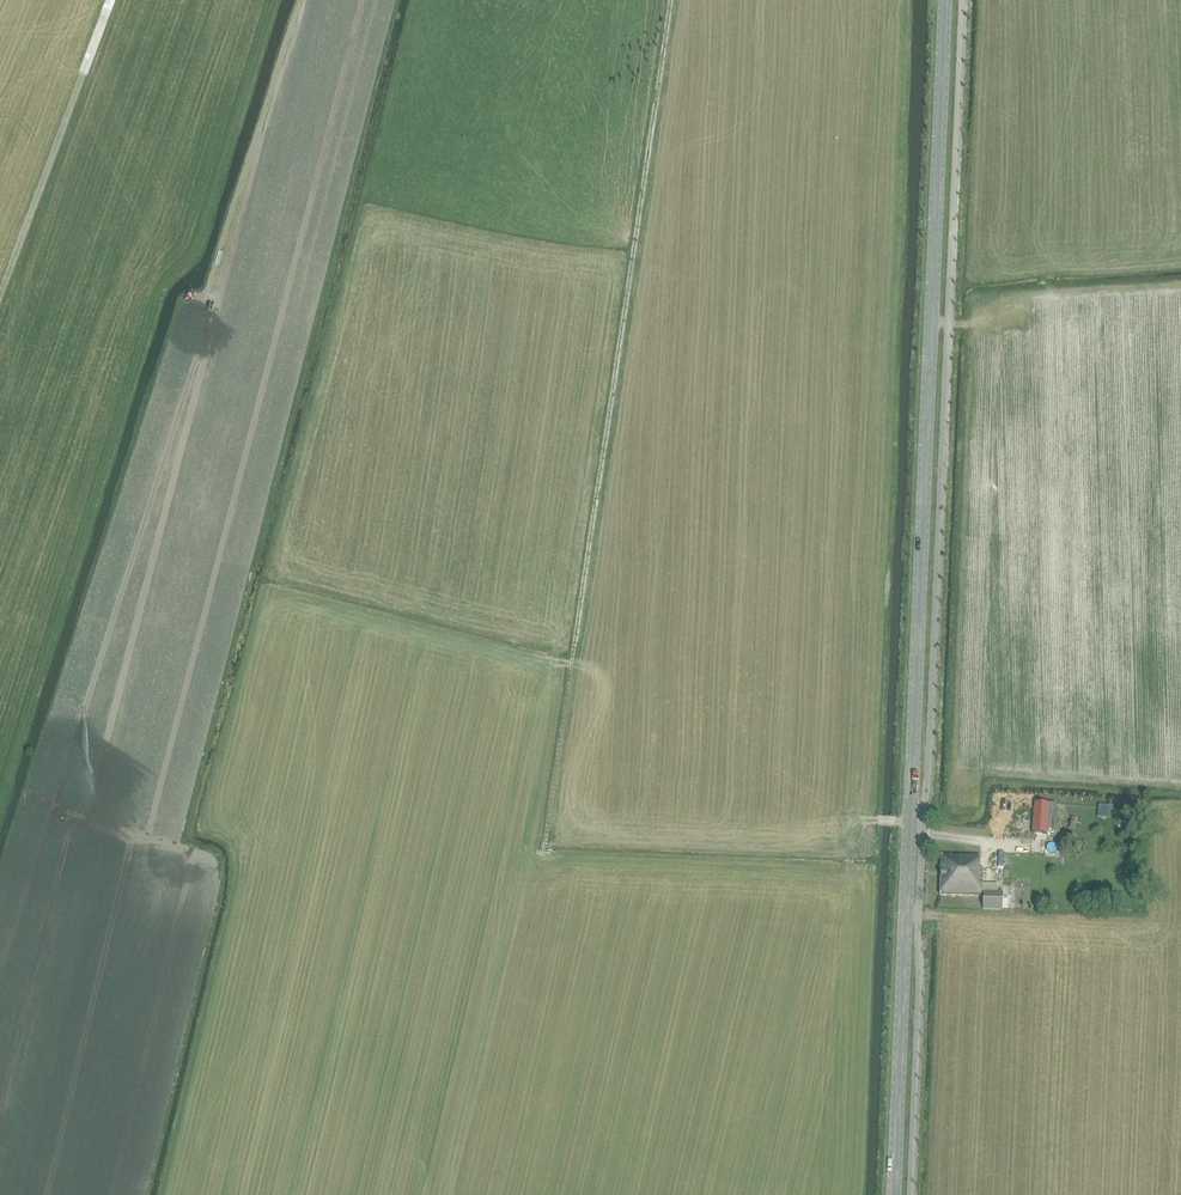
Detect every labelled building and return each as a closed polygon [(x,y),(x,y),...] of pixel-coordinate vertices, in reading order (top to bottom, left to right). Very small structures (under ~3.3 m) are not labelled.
[(1036,803),(1033,832),(1052,833),(1055,805),(1036,803)] [(940,895),(981,896),(982,870),(979,870),(979,857),(941,855),(940,895)] [(984,885),(1000,885),(1000,877),(984,877),(984,885)] [(984,892),(983,909),(1003,910),(1003,898),(1003,893),(999,892),(992,892),(984,892)]
